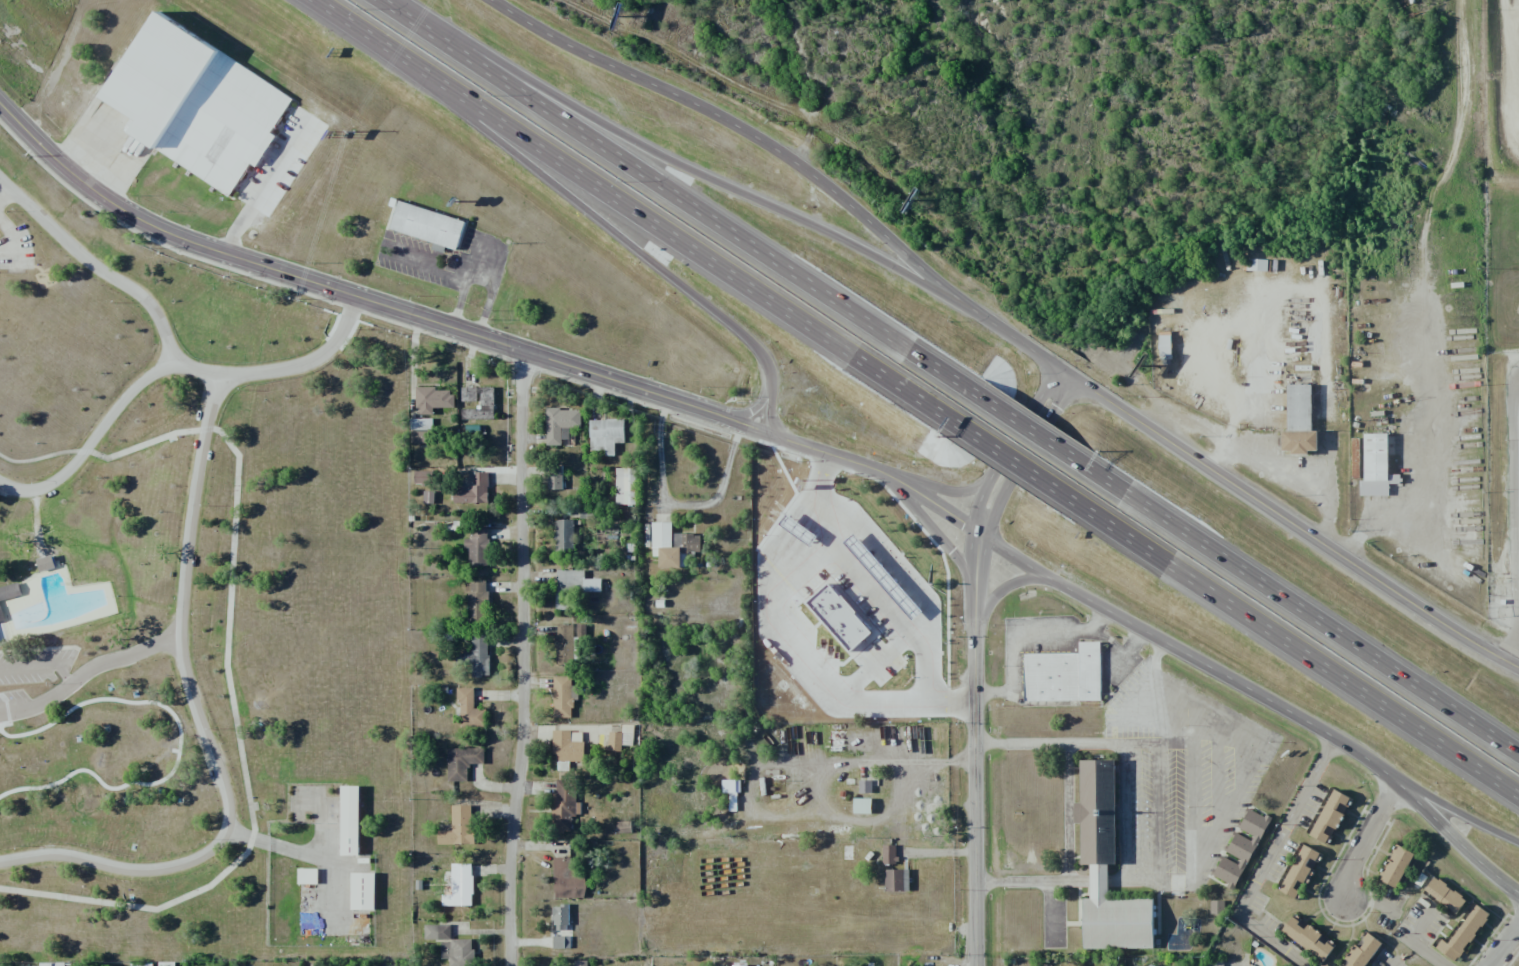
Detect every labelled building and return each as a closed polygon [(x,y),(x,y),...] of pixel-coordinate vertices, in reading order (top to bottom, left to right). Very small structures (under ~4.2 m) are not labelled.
[(159,11),(103,97),(139,120),(131,132),(228,196),(249,163),(255,167),(276,136),(271,133),(293,99),(159,11)] [(403,207),(466,225),(458,254),(395,236),(403,207)] [(1248,269),(1253,269),(1252,271),(1267,271),(1267,260),(1248,259),(1248,269)] [(1170,332),(1159,333),(1160,360),(1171,359),(1170,332)] [(1287,385),(1287,431),(1281,432),(1282,453),(1317,452),(1317,431),(1311,431),(1311,385),(1287,385)] [(417,387),(417,415),(433,415),(433,408),(453,408),(453,390),(437,391),(437,387),(417,387)] [(494,420),(494,388),(462,387),(462,401),(480,402),(480,409),(461,409),(461,419),(494,420)] [(546,409),(546,445),(575,446),(575,429),(581,429),(581,410),(546,409)] [(430,444),(431,419),(411,418),(410,443),(430,444)] [(625,443),(624,419),(590,420),(590,450),(605,450),(605,456),(614,456),(614,443),(625,443)] [(1387,434),(1363,434),(1364,481),(1359,481),(1359,496),(1388,495),(1388,476),(1387,434)] [(1351,478),(1359,478),(1359,439),(1351,439),(1351,478)] [(616,505),(636,504),(636,468),(615,468),(616,505)] [(562,489),(562,469),(548,470),(548,490),(562,489)] [(414,484),(432,484),(432,471),(414,471),(414,484)] [(454,504),(488,503),(488,472),(462,473),(462,490),(453,490),(454,504)] [(434,491),(424,491),(424,504),(434,504),(434,491)] [(848,536),(836,532),(849,496),(860,500),(848,536)] [(781,510),(757,509),(756,547),(780,547),(781,510)] [(554,520),(555,552),(573,552),(573,520),(554,520)] [(680,567),(680,551),(700,551),(700,533),(672,534),(672,523),(652,523),(653,556),(659,556),(659,568),(680,567)] [(464,539),(464,549),(469,549),(469,566),(489,565),(488,530),(471,530),(471,539),(464,539)] [(857,562),(889,564),(887,593),(855,591),(857,562)] [(584,571),(556,571),(556,610),(576,610),(576,592),(601,592),(601,579),(584,579),(584,571)] [(466,622),(487,623),(488,581),(467,580),(466,622)] [(22,595),(0,601),(0,588),(18,582),(22,595)] [(583,624),(555,625),(556,664),(584,663),(583,624)] [(471,638),(471,654),(462,654),(462,664),(471,663),(471,673),(489,672),(488,637),(471,638)] [(1101,700),(1100,642),(1078,642),(1079,653),(1024,654),(1025,701),(1101,700)] [(578,686),(571,685),(572,677),(554,676),(553,718),(572,718),(572,700),(577,701),(578,686)] [(474,709),(474,687),(456,688),(457,703),(460,703),(460,727),(487,727),(486,709),(474,709)] [(608,751),(621,751),(621,746),(633,746),(633,725),(622,725),(622,732),(609,732),(608,751)] [(552,762),(557,762),(557,771),(569,771),(569,761),(583,762),(583,732),(553,731),(552,762)] [(484,748),(448,748),(448,782),(469,781),(469,764),(484,764),(484,748)] [(11,768),(0,771),(0,755),(7,753),(11,768)] [(1083,949),(1153,949),(1153,899),(1108,899),(1107,865),(1115,865),(1115,760),(1081,760),(1081,803),(1074,803),(1075,823),(1081,823),(1081,865),(1090,865),(1090,898),(1083,899),(1083,949)] [(553,825),(574,826),(575,781),(554,780),(553,825)] [(872,793),(871,781),(858,781),(859,793),(872,793)] [(359,855),(341,855),(341,786),(359,786),(359,855)] [(1310,836),(1328,845),(1351,798),(1332,789),(1310,836)] [(853,813),(871,814),(871,799),(854,798),(853,813)] [(473,844),(472,805),(451,805),(452,829),(438,830),(438,845),(473,844)] [(1268,818),(1248,809),(1239,829),(1253,835),(1251,840),(1234,833),(1224,855),(1223,854),(1213,876),(1228,883),(1226,887),(1236,891),(1268,818)] [(1296,899),(1318,852),(1302,844),(1280,891),(1296,899)] [(1414,853),(1395,844),(1377,880),(1396,889),(1414,853)] [(554,896),(585,895),(584,868),(578,868),(578,858),(553,858),(554,896)] [(472,906),(472,864),(452,864),(451,872),(443,872),(442,905),(472,906)] [(298,869),(318,869),(318,884),(298,884),(298,869)] [(885,870),(885,891),(909,891),(909,869),(885,870)] [(351,909),(351,873),(375,873),(375,909),(351,909)] [(1456,914),(1466,899),(1433,877),(1423,892),(1456,914)] [(1224,901),(1210,901),(1210,914),(1224,914),(1224,901)] [(1441,939),(1435,948),(1455,962),(1489,914),(1476,905),(1448,944),(1441,939)] [(568,906),(554,906),(553,931),(568,931),(568,906)] [(1324,961),(1335,945),(1306,924),(1304,927),(1291,918),(1281,931),(1324,961)] [(425,924),(425,940),(451,939),(451,924),(425,924)] [(1381,943),(1366,932),(1341,965),(1365,965),(1381,943)] [(553,948),(570,949),(570,936),(553,936),(553,948)] [(474,940),(441,939),(440,959),(449,959),(449,965),(473,965),(474,940)]
